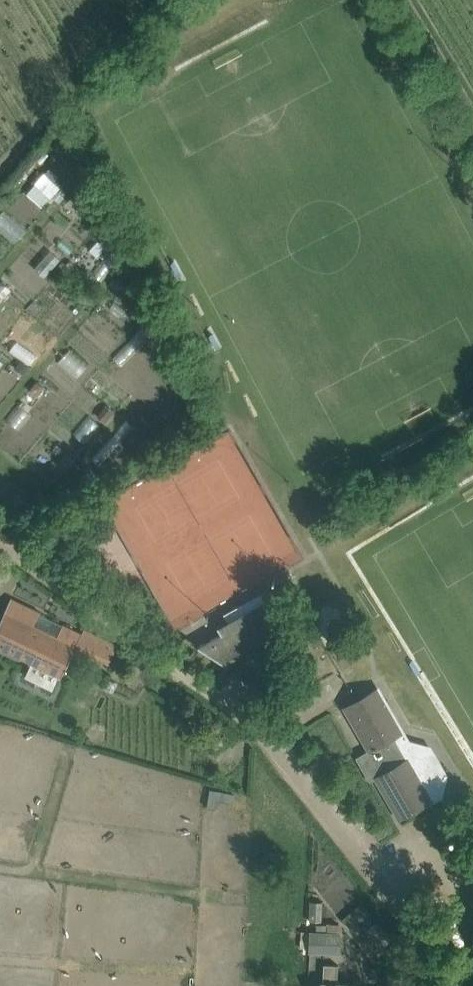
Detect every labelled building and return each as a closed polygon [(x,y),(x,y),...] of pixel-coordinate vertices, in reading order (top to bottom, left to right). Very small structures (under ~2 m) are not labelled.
[(36,182),(51,196),(52,195),(57,189),(58,188),(43,174),(36,182)] [(65,196),(57,189),(52,195),(59,202),(65,196)] [(75,195),(70,200),(77,206),(82,201),(75,195)] [(103,220),(88,206),(84,212),(99,225),(103,220)] [(119,275),(112,284),(117,289),(125,280),(119,275)] [(5,295),(10,290),(2,282),(0,284),(0,290),(5,295)] [(223,359),(228,369),(231,367),(226,357),(223,359)] [(20,361),(15,367),(24,373),(29,367),(20,361)] [(43,388),(37,382),(30,389),(36,395),(43,388)] [(106,418),(113,411),(106,405),(100,413),(106,418)] [(4,507),(11,497),(0,490),(0,504),(4,507)] [(18,501),(15,506),(23,511),(28,503),(24,500),(18,501)] [(0,622),(0,647),(32,663),(61,677),(75,647),(81,635),(63,626),(58,637),(33,625),(38,614),(39,613),(11,599),(9,603),(0,622)] [(268,641),(265,605),(265,601),(264,601),(264,605),(229,625),(231,628),(222,633),(218,627),(217,627),(221,634),(199,647),(199,646),(198,647),(224,666),(225,665),(224,664),(267,640),(267,641),(268,641)] [(370,783),(370,782),(376,779),(399,820),(432,801),(431,801),(439,796),(431,783),(434,775),(424,757),(402,751),(394,737),(402,732),(377,689),(344,708),(369,750),(356,758),(370,783)] [(364,908),(353,916),(362,927),(373,919),(364,908)] [(310,952),(324,953),(339,953),(340,933),(311,932),(310,952)] [(354,985),(337,984),(338,965),(323,965),(322,985),(354,985)]
